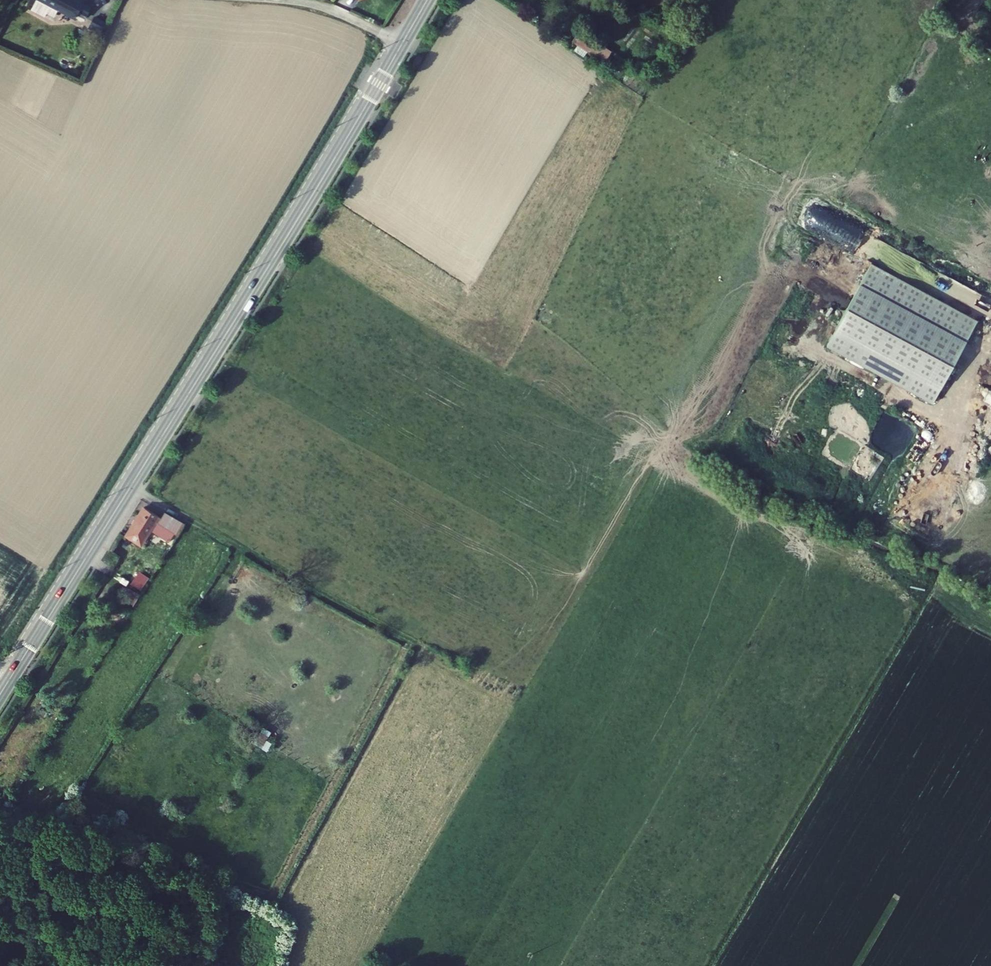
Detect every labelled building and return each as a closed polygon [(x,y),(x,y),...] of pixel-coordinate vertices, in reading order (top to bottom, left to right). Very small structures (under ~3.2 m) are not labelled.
[(76,16),(78,12),(88,18),(96,3),(91,0),(48,0),(76,16)] [(95,16),(89,28),(102,34),(107,22),(95,16)] [(873,257),(828,340),(933,398),(976,317),(873,257)] [(182,519),(159,505),(155,513),(141,504),(124,532),(139,541),(153,517),(175,531),(182,519)] [(130,590),(125,600),(135,604),(139,594),(130,590)] [(267,751),(272,743),(267,740),(272,732),(264,727),(254,744),(267,751)]
